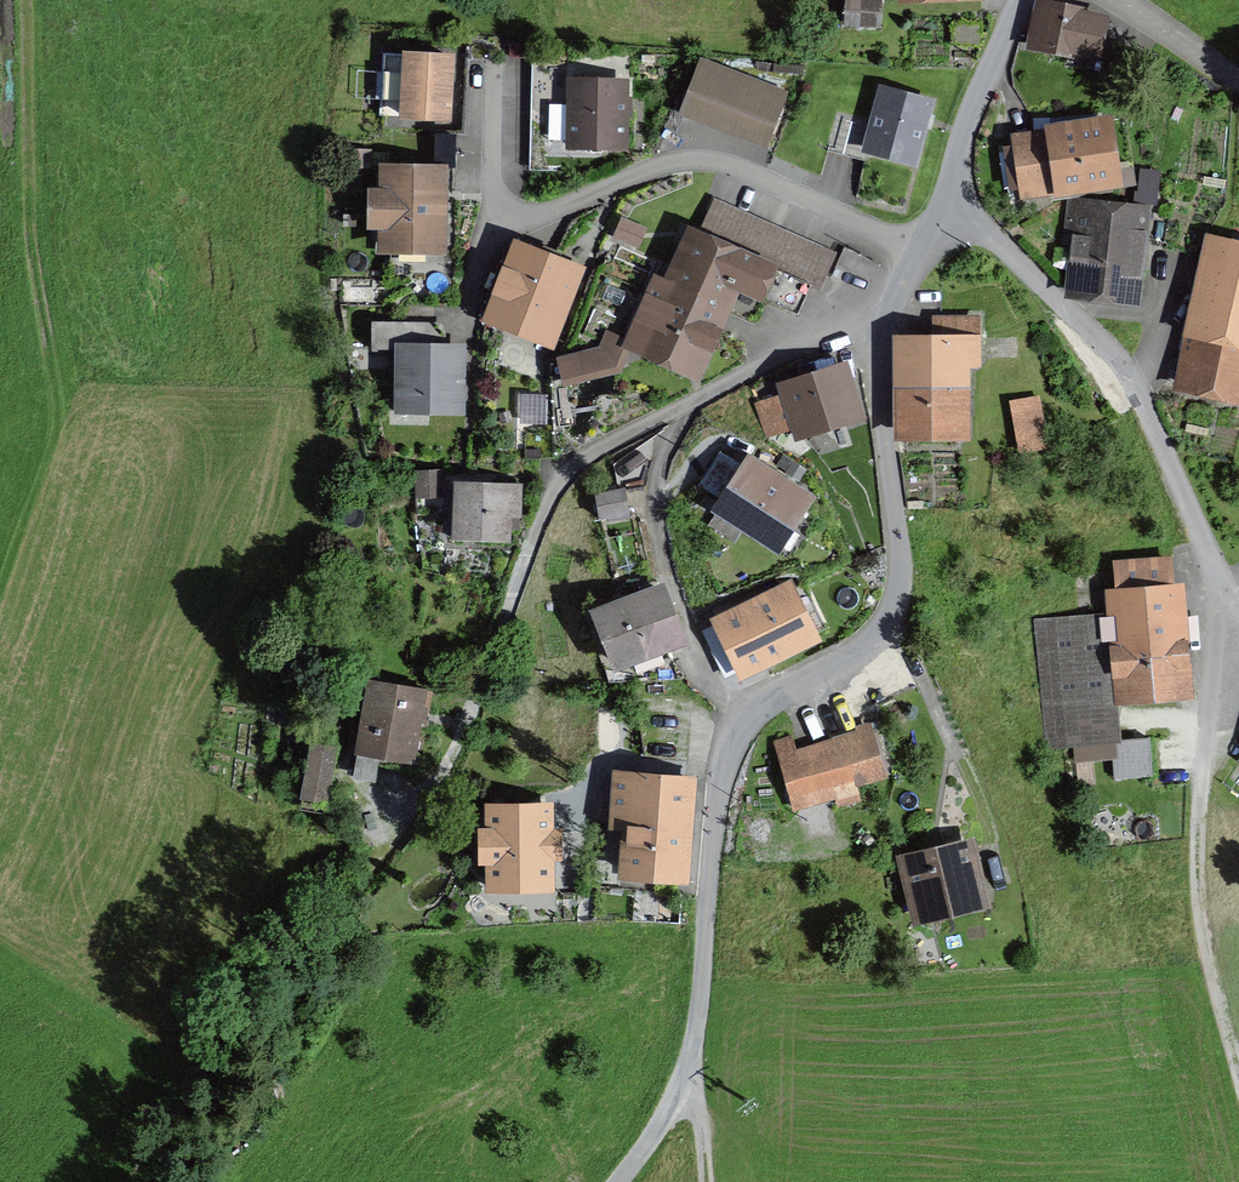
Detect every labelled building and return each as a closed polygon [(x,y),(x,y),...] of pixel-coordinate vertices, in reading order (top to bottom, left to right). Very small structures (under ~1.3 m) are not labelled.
[(847,25),(875,26),(876,0),(848,0),(847,25)] [(1035,48),(1097,60),(1104,22),(1042,10),(1035,48)] [(447,119),(450,57),(383,53),(380,115),(447,119)] [(685,106),(767,138),(784,95),(702,64),(685,106)] [(587,146),(592,152),(601,152),(607,146),(623,147),(624,116),(628,116),(628,99),(624,99),(625,83),(572,82),(571,145),(587,146)] [(883,90),(866,149),(914,162),(930,103),(883,90)] [(1062,187),(1113,178),(1106,130),(1054,138),(1055,145),(1008,152),(1014,190),(1061,183),(1062,187)] [(1161,205),(1162,172),(1144,171),(1142,204),(1161,205)] [(438,245),(439,175),(387,174),(387,195),(377,195),(376,223),(387,223),(386,244),(438,245)] [(818,290),(834,256),(715,203),(700,236),(696,234),(672,287),(652,278),(628,332),(623,341),(637,347),(689,371),(729,284),(793,314),(807,285),(818,290)] [(1084,247),(1080,293),(1129,298),(1140,209),(1071,203),(1067,246),(1084,247)] [(620,219),(609,241),(638,254),(648,232),(620,219)] [(1222,241),(1189,381),(1238,393),(1238,245),(1222,241)] [(574,274),(512,249),(488,311),(550,336),(574,274)] [(959,392),(959,363),(976,363),(975,321),(938,321),(938,341),(904,342),(906,436),(967,435),(966,391),(959,392)] [(436,349),(436,323),(372,322),(372,348),(402,349),(401,396),(424,397),(424,407),(459,407),(460,350),(436,349)] [(637,347),(623,341),(628,332),(609,323),(603,343),(564,354),(575,388),(627,374),(637,347)] [(1014,340),(988,340),(988,354),(1014,353),(1014,340)] [(789,423),(801,419),(804,430),(848,415),(833,371),(789,386),(792,395),(781,399),(789,423)] [(756,406),(766,438),(783,433),(773,401),(756,406)] [(1046,446),(1041,422),(1018,426),(1022,450),(1046,446)] [(722,502),(740,471),(723,460),(704,492),(722,502)] [(719,509),(777,547),(808,499),(792,489),(796,482),(773,467),(768,473),(750,462),(719,509)] [(414,476),(416,502),(446,500),(444,474),(414,476)] [(517,492),(455,490),(453,536),(505,538),(506,515),(516,515),(517,492)] [(591,496),(594,520),(623,516),(620,492),(591,496)] [(1168,561),(1116,565),(1119,595),(1108,596),(1109,612),(1112,648),(1117,686),(1127,686),(1128,698),(1180,693),(1168,561)] [(742,670),(813,636),(789,588),(719,622),(742,670)] [(614,667),(675,643),(656,593),(594,617),(614,667)] [(1111,740),(1114,778),(1151,775),(1148,737),(1120,739),(1112,648),(1109,612),(1039,617),(1048,744),(1111,740)] [(373,782),(375,768),(406,774),(421,692),(369,682),(352,779),(373,782)] [(840,807),(883,794),(879,779),(886,777),(872,730),(833,742),(838,760),(801,772),(790,738),(774,742),(795,810),(837,797),(840,807)] [(336,747),(312,743),(302,797),(326,801),(336,747)] [(624,827),(621,868),(678,873),(685,777),(615,771),(611,826),(624,827)] [(547,808),(492,808),(492,832),(486,833),(486,857),(492,857),(492,882),(547,881),(547,857),(558,857),(557,832),(547,832),(547,808)] [(968,848),(911,861),(923,913),(980,900),(968,848)] [(311,986),(308,1000),(322,1004),(326,989),(311,986)]
